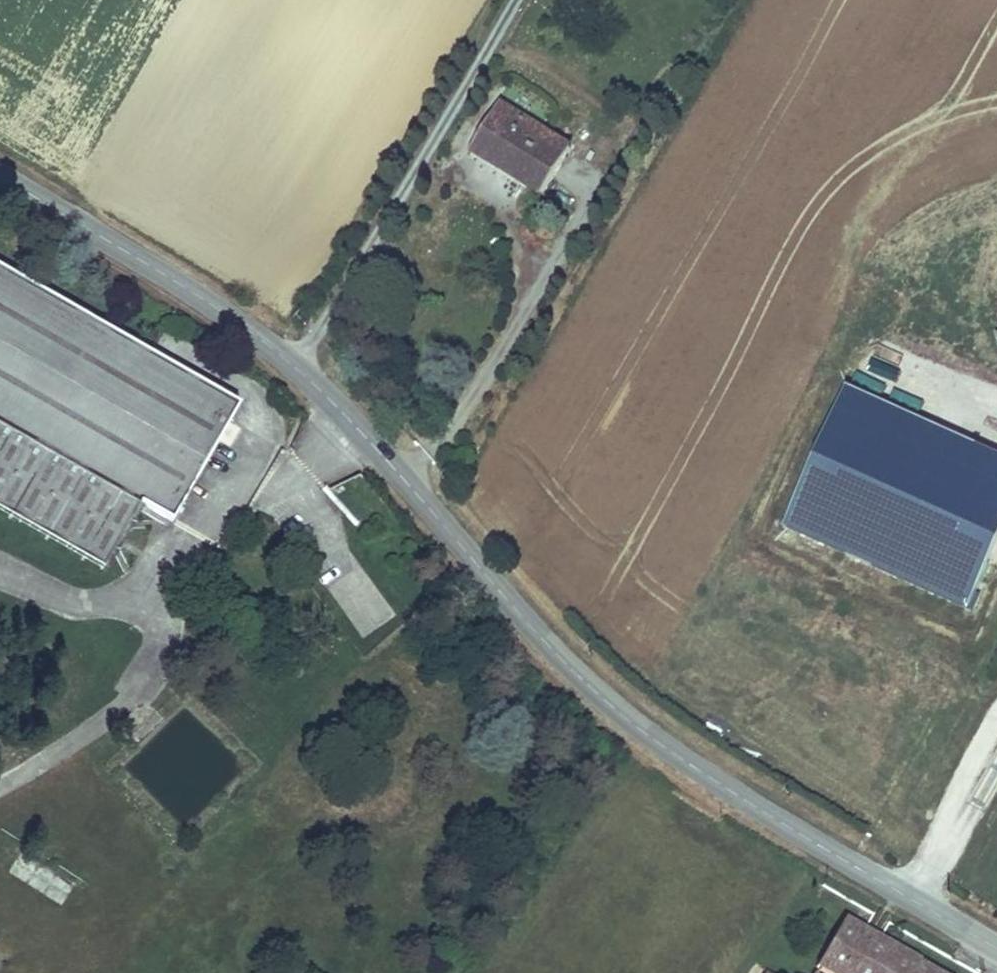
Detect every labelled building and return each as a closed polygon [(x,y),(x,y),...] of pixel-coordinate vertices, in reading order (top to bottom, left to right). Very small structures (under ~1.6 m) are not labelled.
[(569,150),(499,108),(472,154),(542,195),(569,150)] [(0,266),(0,500),(117,565),(153,502),(178,516),(242,401),(0,266)] [(996,538),(996,447),(839,384),(781,528),(970,604),(996,538)] [(61,904),(74,884),(22,853),(9,872),(61,904)] [(826,962),(846,972),(939,972),(850,922),(826,962)] [(747,972),(774,972),(752,963),(747,972)]
